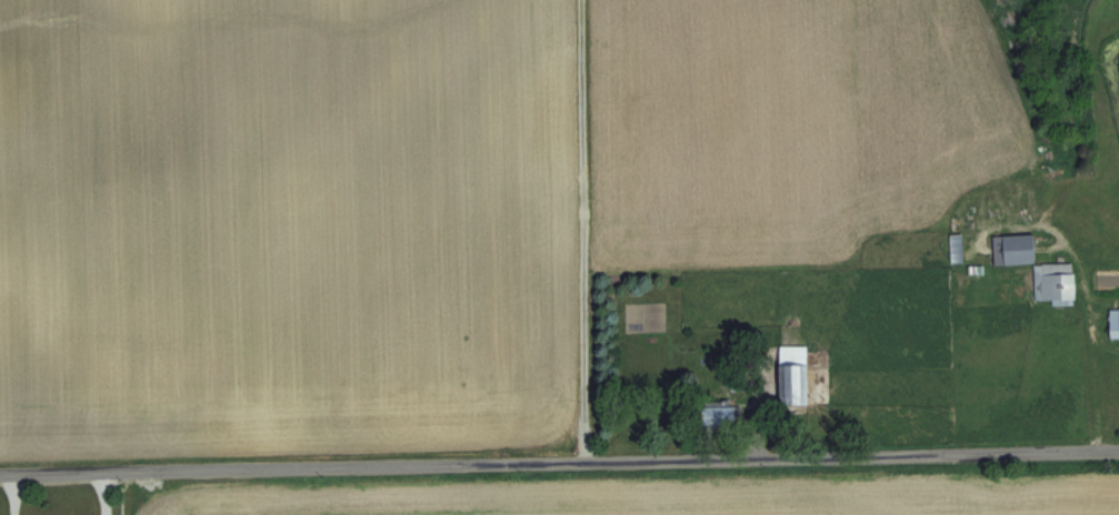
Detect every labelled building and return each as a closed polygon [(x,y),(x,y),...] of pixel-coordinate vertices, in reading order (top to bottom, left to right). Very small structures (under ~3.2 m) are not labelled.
[(1004,263),(1034,263),(1034,234),(1004,234),(1004,263)] [(1076,302),(1076,263),(1035,263),(1035,302),(1076,302)] [(1110,308),(1111,341),(1118,341),(1118,308),(1110,308)] [(808,405),(808,345),(780,345),(780,405),(808,405)] [(742,405),(704,405),(704,425),(742,425),(742,405)]
